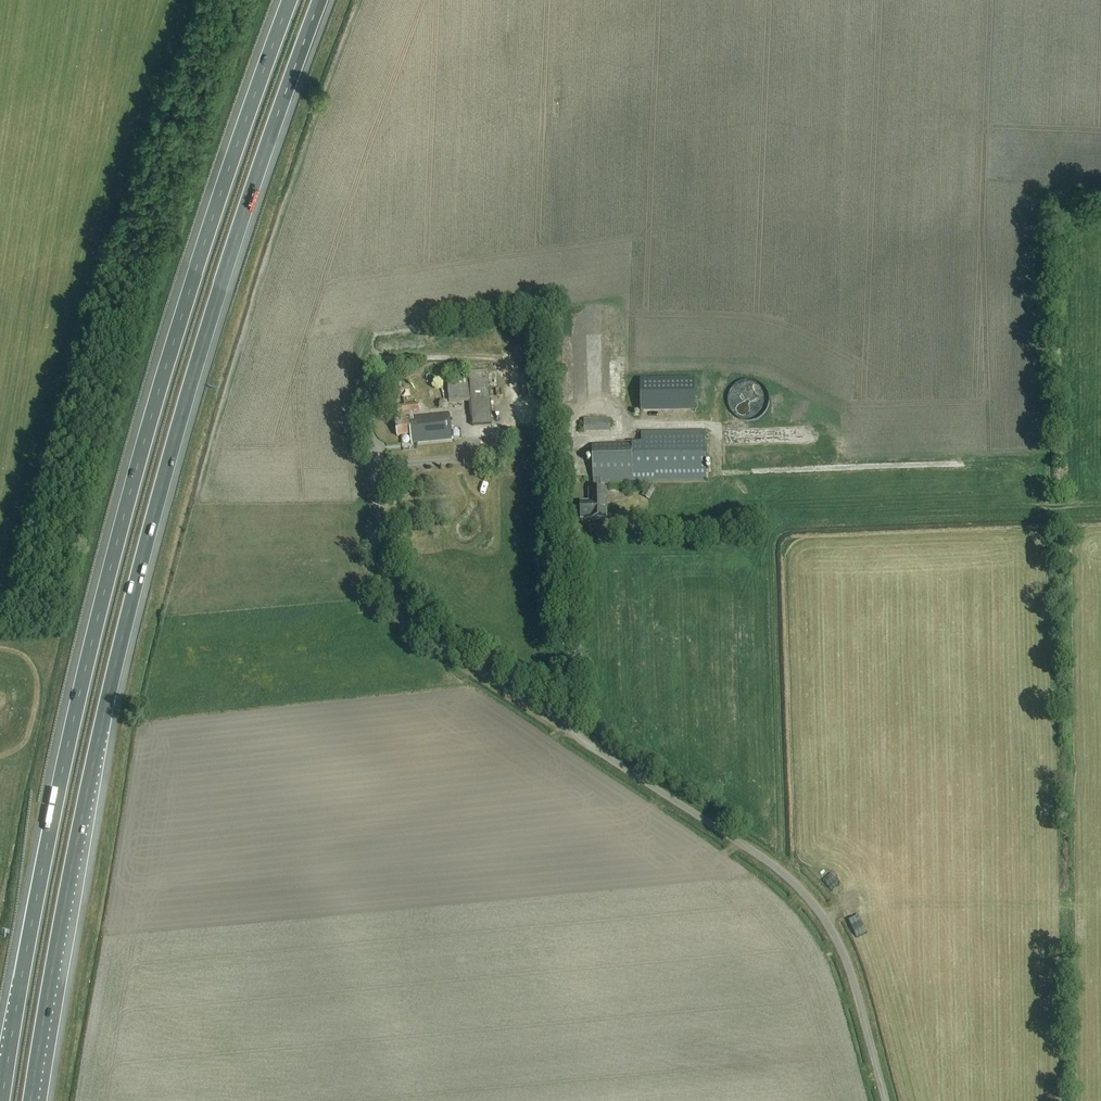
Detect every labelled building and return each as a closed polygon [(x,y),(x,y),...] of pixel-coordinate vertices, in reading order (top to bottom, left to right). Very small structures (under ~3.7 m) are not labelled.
[(475,424),(494,423),(491,370),(450,373),(452,402),(473,401),(475,424)] [(640,379),(641,412),(695,412),(694,378),(640,379)] [(743,397),(740,413),(763,417),(767,390),(755,388),(753,399),(743,397)] [(395,412),(402,411),(419,410),(418,404),(395,406),(395,412)] [(395,420),(397,437),(410,436),(411,444),(452,440),(450,415),(395,420)] [(615,418),(587,418),(587,430),(615,430),(615,418)] [(602,486),(634,485),(706,483),(705,430),(642,432),(642,445),(633,445),(593,446),(594,491),(590,491),(590,504),(582,504),(582,519),(591,519),(591,521),(608,520),(607,491),(602,491),(602,486)] [(647,486),(643,494),(650,498),(654,490),(647,486)]
